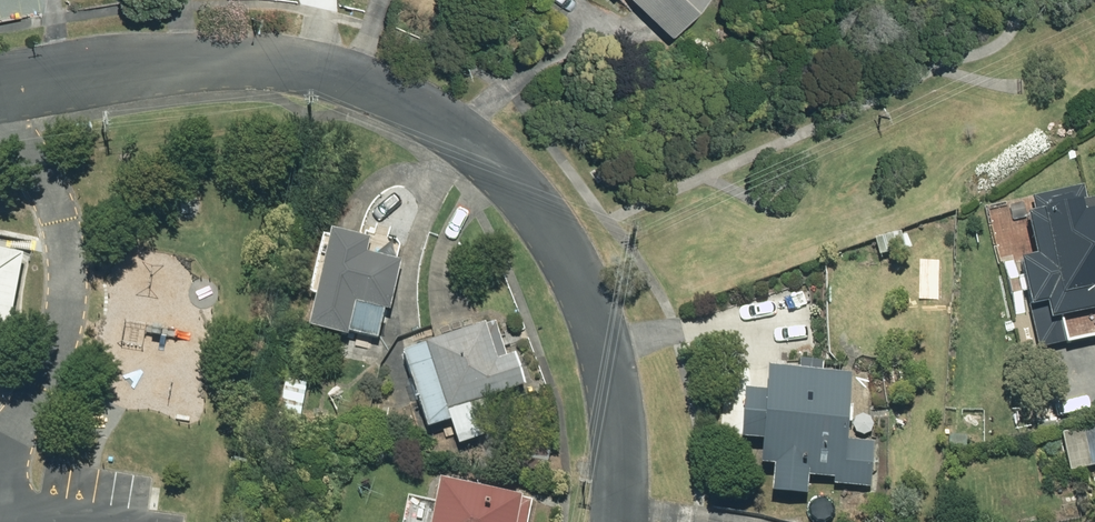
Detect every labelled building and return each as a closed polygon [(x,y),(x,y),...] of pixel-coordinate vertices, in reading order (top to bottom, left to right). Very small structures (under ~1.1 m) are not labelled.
[(665,35),(699,0),(629,0),(665,35)] [(1085,213),(1080,187),(1031,198),(1035,213),(1026,215),(1035,258),(1020,261),(1037,349),(1094,337),(1094,211),(1085,213)] [(327,231),(304,328),(344,338),(346,332),(375,338),(382,310),(386,311),(398,262),(363,254),(367,240),(327,231)] [(900,231),(873,239),(878,256),(905,248),(900,231)] [(5,333),(21,256),(0,252),(0,333),(5,333)] [(482,325),(400,353),(425,428),(448,420),(445,413),(523,386),(512,356),(495,361),(482,325)] [(742,390),(738,442),(758,444),(756,464),(772,466),(770,493),(805,495),(806,476),(833,478),(833,485),(869,488),(873,443),(845,441),(850,374),(765,368),(763,392),(742,390)] [(284,378),(276,417),(298,421),(307,383),(284,378)] [(1083,429),(1091,467),(1094,466),(1094,427),(1083,429)] [(946,437),(946,446),(966,446),(966,437),(946,437)] [(520,497),(435,481),(427,521),(515,521),(520,497)]
